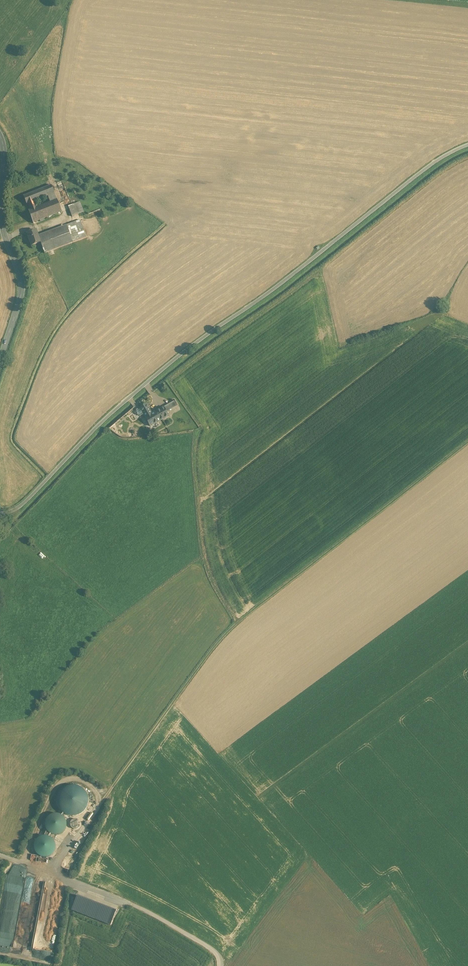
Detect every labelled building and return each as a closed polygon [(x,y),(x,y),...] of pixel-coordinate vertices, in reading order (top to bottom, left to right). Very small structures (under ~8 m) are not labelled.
[(52,185),(24,196),(27,204),(29,203),(34,202),(48,196),(55,194),(52,185)] [(55,194),(48,196),(50,203),(57,200),(55,194)] [(31,210),(29,211),(34,223),(34,222),(62,212),(57,200),(50,203),(36,208),(31,210)] [(81,202),(74,204),(78,215),(84,212),(81,202)] [(74,204),(68,206),(72,217),(78,215),(74,204)] [(80,220),(67,225),(69,231),(73,243),(87,238),(80,220)] [(67,225),(38,236),(40,241),(69,231),(67,225)] [(36,230),(27,233),(32,246),(37,244),(37,243),(41,242),(40,241),(38,236),(36,230)] [(69,231),(40,241),(41,242),(45,253),(73,243),(69,231)] [(152,413),(146,404),(140,408),(136,410),(137,411),(136,412),(138,415),(139,414),(140,416),(143,414),(150,426),(169,416),(167,413),(160,416),(157,411),(152,413)] [(164,407),(157,411),(160,416),(167,413),(166,411),(164,407)] [(76,786),(71,786),(68,786),(63,789),(60,793),(58,798),(58,802),(60,807),(63,811),(68,814),(72,815),(79,813),(82,812),(85,808),(87,803),(87,799),(86,794),(83,790),(76,786)] [(63,817),(60,815),(55,814),(51,815),(48,817),(45,821),(44,825),(45,829),(47,832),(52,835),(55,836),(59,835),(63,833),(66,829),(66,825),(65,820),(63,817)] [(79,818),(76,817),(74,817),(72,818),(71,819),(70,821),(70,823),(70,824),(70,826),(71,828),(73,829),(75,829),(78,829),(79,828),(81,827),(82,825),(82,824),(81,821),(80,819),(79,818)] [(54,839),(50,836),(45,835),(41,836),(37,838),(35,840),(33,844),(33,848),(34,853),(36,856),(40,859),(44,860),(47,859),(51,858),(54,856),(57,851),(57,847),(56,842),(54,839)] [(116,911),(77,895),(72,909),(111,925),(116,911)]
